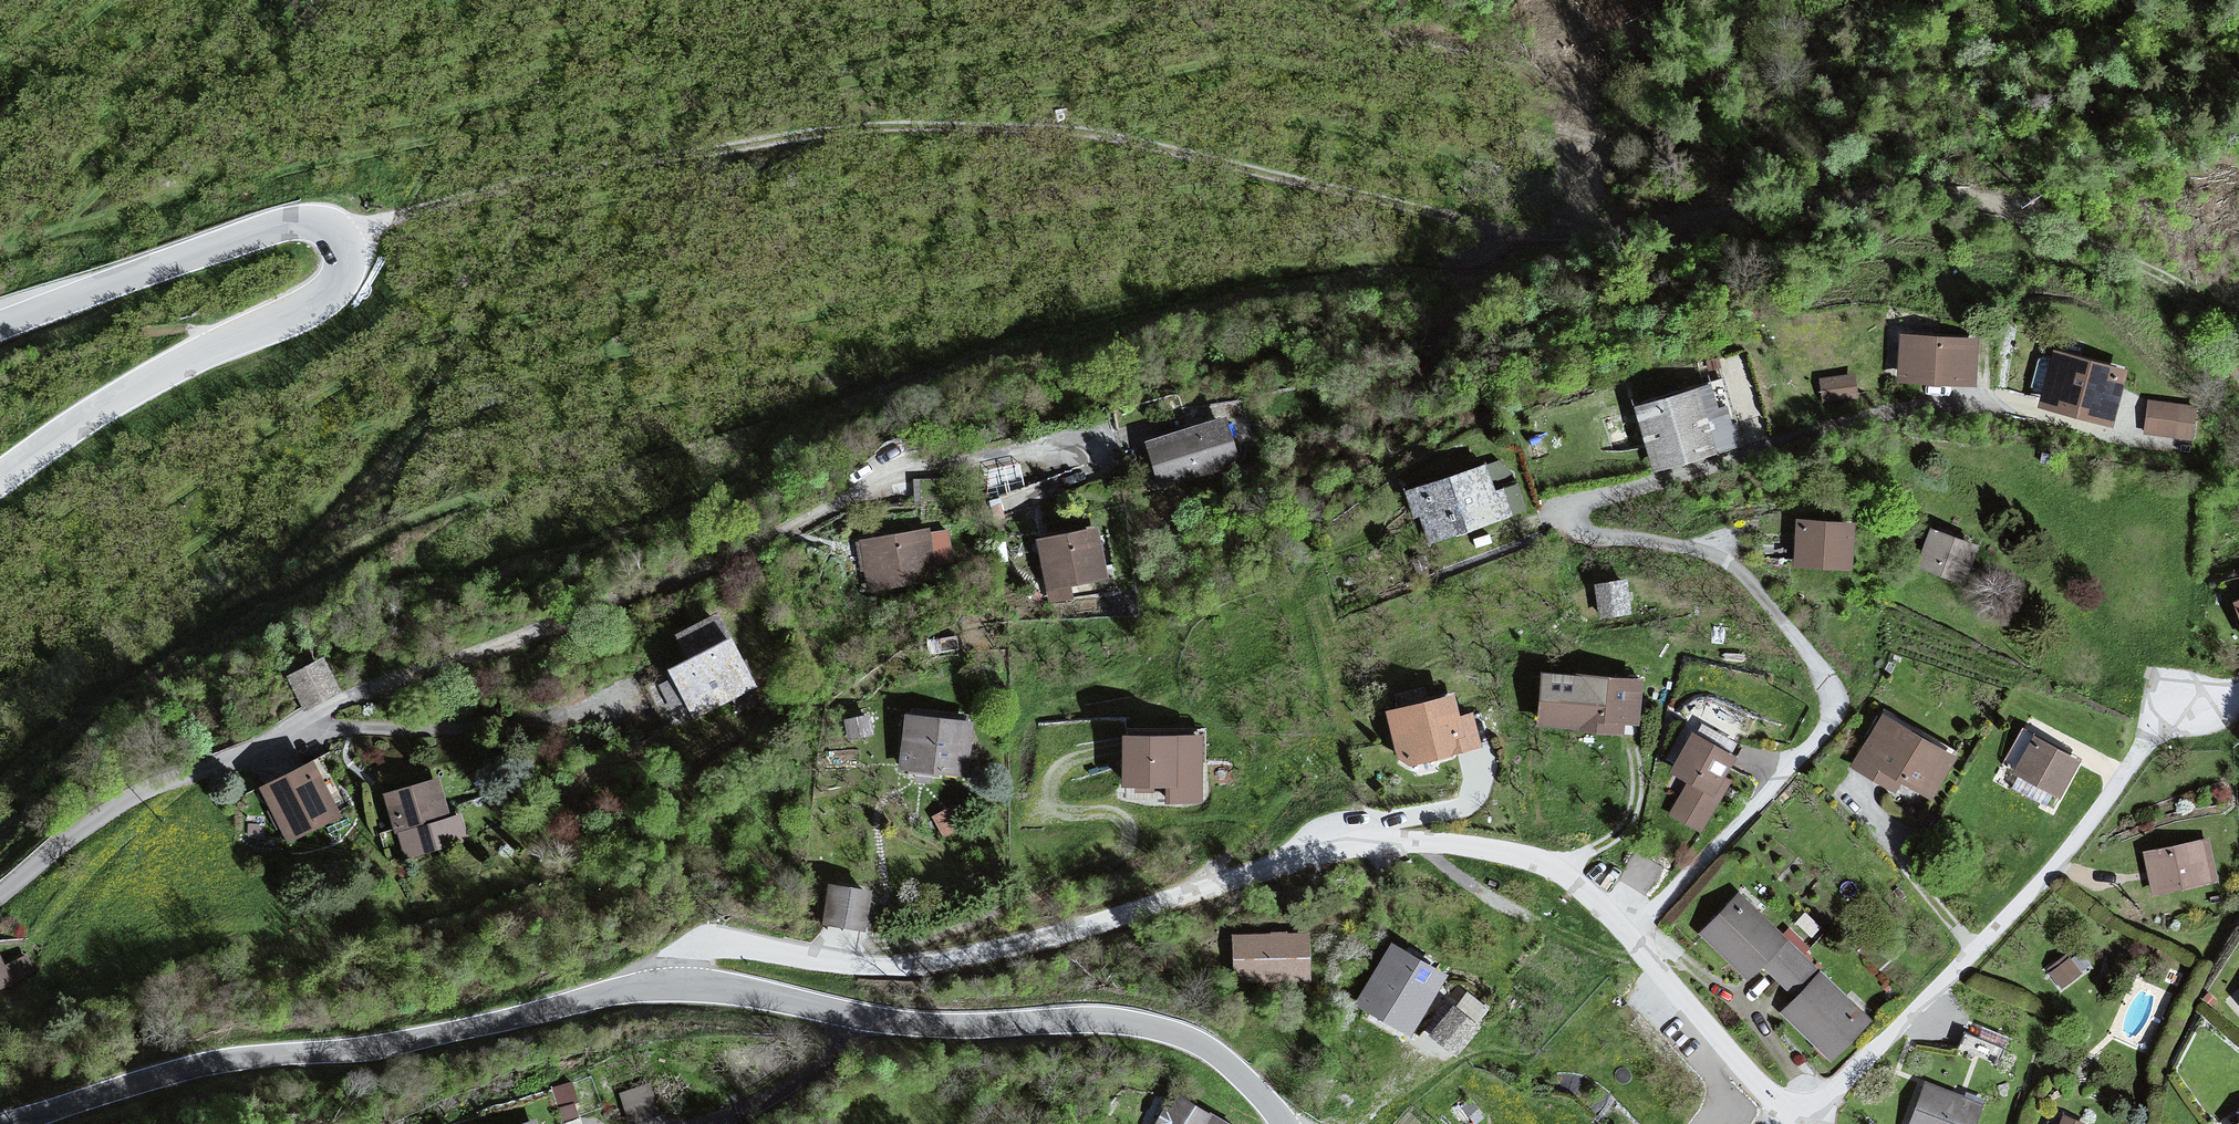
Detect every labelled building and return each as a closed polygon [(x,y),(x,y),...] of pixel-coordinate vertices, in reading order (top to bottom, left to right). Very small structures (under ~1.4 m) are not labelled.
[(1970,339),(1887,333),(1892,382),(1970,389),(1970,339)] [(2117,371),(2041,350),(2035,407),(2107,431),(2117,371)] [(1699,387),(1625,407),(1653,477),(1738,449),(1724,407),(1707,411),(1699,387)] [(2196,438),(2198,399),(2146,396),(2144,434),(2196,438)] [(1219,418),(1143,444),(1160,497),(1237,469),(1219,418)] [(1504,454),(1490,457),(1495,482),(1508,480),(1504,454)] [(1479,469),(1405,490),(1428,548),(1525,515),(1514,486),(1488,492),(1479,469)] [(1087,502),(1027,519),(1056,611),(1118,595),(1087,502)] [(922,522),(859,539),(877,599),(942,588),(922,522)] [(1846,524),(1785,523),(1785,570),(1845,571),(1846,524)] [(1977,549),(1921,532),(1910,572),(1965,588),(1977,549)] [(1597,575),(1599,611),(1632,609),(1630,573),(1597,575)] [(723,608),(671,627),(679,648),(730,629),(723,608)] [(720,639),(656,671),(701,727),(760,697),(720,639)] [(325,648),(286,667),(307,710),(346,691),(325,648)] [(1639,683),(1532,675),(1528,729),(1635,737),(1639,683)] [(1444,692),(1372,711),(1387,770),(1479,746),(1469,717),(1452,720),(1444,692)] [(966,718),(892,717),(895,777),(963,779),(966,718)] [(1943,759),(1872,719),(1847,764),(1919,803),(1943,759)] [(1726,754),(1684,733),(1663,775),(1684,785),(1667,822),(1700,838),(1727,783),(1715,777),(1726,754)] [(2072,764),(2024,741),(2006,778),(2054,801),(2072,764)] [(1132,742),(1051,759),(1062,827),(1143,814),(1132,742)] [(354,817),(302,763),(253,793),(300,850),(354,817)] [(435,778),(378,793),(410,866),(482,846),(467,819),(452,820),(435,778)] [(2205,839),(2141,851),(2151,899),(2216,888),(2205,839)] [(1803,963),(1734,893),(1695,931),(1743,981),(1758,966),(1778,986),(1803,963)] [(1305,929),(1225,936),(1233,992),(1312,982),(1305,929)] [(2048,969),(2062,986),(2087,965),(2073,948),(2048,969)] [(1446,979),(1378,949),(1353,1006),(1422,1037),(1446,979)] [(21,990),(0,952),(0,1002),(21,990)] [(1815,975),(1778,1016),(1827,1060),(1864,1019),(1815,975)] [(1428,1031),(1458,1046),(1476,1009),(1446,994),(1428,1031)] [(601,1073),(543,1085),(549,1117),(570,1112),(573,1123),(612,1123),(601,1073)] [(1920,1082),(1906,1123),(1976,1123),(1983,1104),(1920,1082)] [(1157,1097),(1147,1123),(1221,1123),(1157,1097)]
